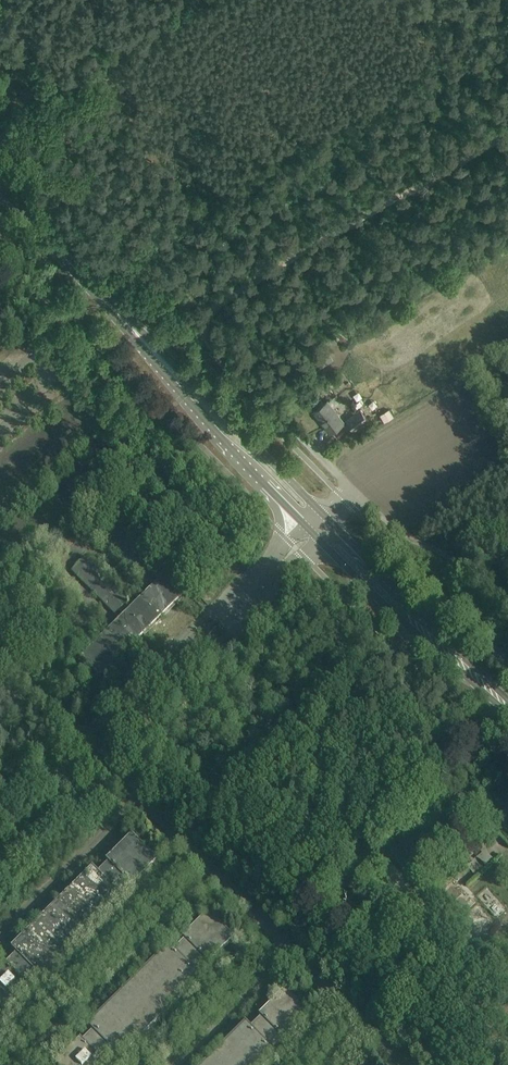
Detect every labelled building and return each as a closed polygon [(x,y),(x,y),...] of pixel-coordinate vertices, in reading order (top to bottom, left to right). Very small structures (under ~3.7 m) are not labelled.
[(329,339),(324,342),(328,348),(333,345),(329,339)] [(333,359),(326,347),(312,356),(319,368),(333,359)] [(372,410),(377,406),(372,400),(367,404),(372,410)] [(328,401),(314,411),(331,433),(344,422),(328,401)] [(361,409),(347,420),(356,431),(369,420),(361,409)] [(388,411),(378,417),(382,424),(392,418),(388,411)] [(129,601),(129,600),(87,558),(73,572),(114,614),(118,610),(123,615),(81,658),(100,678),(188,592),(169,573),(163,579),(157,574),(161,570),(119,527),(104,542),(145,584),(146,585),(150,581),(156,586),(131,610),(126,605),(129,601)] [(126,903),(122,899),(159,862),(134,836),(96,873),(92,868),(10,950),(14,954),(0,968),(0,1011),(4,1015),(40,980),(44,984),(126,903)] [(479,862),(485,868),(491,861),(485,855),(479,862)] [(496,905),(489,912),(496,919),(503,912),(496,905)] [(88,1027),(92,1031),(55,1064),(107,1064),(118,1055),(122,1060),(202,979),(197,974),(234,939),(210,914),(173,949),(170,946),(88,1027)] [(312,1015),(287,990),(249,1026),(246,1022),(202,1064),(271,1064),(281,1056),(275,1051),(312,1015)]
